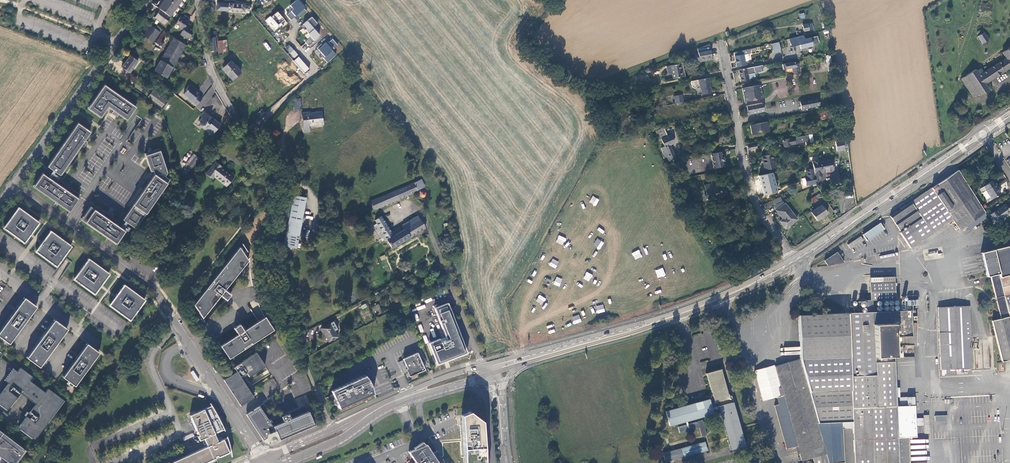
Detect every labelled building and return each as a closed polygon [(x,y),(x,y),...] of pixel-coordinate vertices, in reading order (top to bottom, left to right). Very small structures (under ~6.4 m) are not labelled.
[(156,7),(160,10),(170,17),(182,0),(161,0),(156,7)] [(289,6),(292,8),(285,13),(291,20),(294,17),(297,20),(308,11),(299,0),(296,0),(289,6)] [(244,4),(228,3),(228,4),(218,3),(218,8),(229,9),(229,10),(229,12),(244,13),(244,11),(249,11),(249,7),(244,6),(244,4)] [(170,17),(160,10),(155,18),(165,25),(171,17),(170,17)] [(277,11),(265,21),(275,32),(287,22),(277,11)] [(185,19),(180,17),(176,24),(180,27),(179,28),(183,31),(188,23),(190,19),(187,16),(185,19)] [(311,16),(301,27),(315,41),(321,35),(313,28),(318,23),(311,16)] [(162,29),(153,23),(151,25),(160,32),(162,29)] [(188,23),(183,31),(181,35),(188,40),(192,34),(192,30),(189,28),(191,25),(188,23)] [(314,28),(318,32),(322,27),(317,24),(314,28)] [(160,32),(151,25),(143,36),(153,42),(160,32)] [(989,39),(984,32),(983,33),(983,32),(982,31),(981,30),(980,31),(979,32),(979,33),(979,34),(980,35),(978,36),(983,43),(989,39)] [(156,45),(159,47),(167,33),(164,32),(156,45)] [(804,36),(790,39),(791,46),(800,44),(801,51),(807,49),(807,47),(815,45),(815,44),(820,43),(818,36),(804,39),(804,36)] [(314,42),(311,37),(305,41),(308,46),(314,42)] [(328,62),(337,55),(333,50),(338,45),(332,37),(317,49),(328,62)] [(160,61),(172,68),(186,45),(174,38),(160,61)] [(226,39),(217,40),(218,50),(226,49),(226,39)] [(773,51),(781,49),(779,42),(772,44),(773,51)] [(293,58),(298,55),(290,44),(285,47),(293,58)] [(714,60),(711,46),(699,49),(701,55),(697,56),(698,63),(703,62),(714,60)] [(1003,52),(1007,58),(984,72),(981,68),(977,71),(976,69),(961,79),(969,90),(974,87),(978,93),(980,96),(989,90),(985,84),(1009,68),(1009,48),(1003,52)] [(749,49),(734,53),(737,66),(745,65),(744,60),(743,54),(746,53),(748,53),(750,53),(749,49)] [(122,67),(130,73),(139,61),(131,55),(122,67)] [(298,56),(293,61),(304,73),(309,68),(298,56)] [(166,78),(172,68),(160,61),(154,71),(166,78)] [(241,72),(231,61),(223,67),(227,72),(228,71),(234,78),(241,72)] [(679,62),(669,65),(671,74),(672,77),(683,75),(679,62)] [(794,62),(782,64),(783,69),(792,68),(793,72),(800,71),(799,64),(795,65),(794,62)] [(756,72),(755,66),(739,69),(741,82),(749,81),(748,74),(756,72)] [(708,77),(691,80),(692,85),(695,87),(697,85),(699,84),(700,88),(700,87),(702,93),(711,91),(708,77)] [(762,97),(760,84),(742,88),(745,100),(762,97)] [(136,107),(105,85),(88,108),(101,117),(108,106),(114,110),(112,114),(114,115),(117,117),(119,114),(127,120),(136,107)] [(189,98),(198,105),(204,98),(200,94),(201,93),(195,89),(195,87),(192,85),(191,85),(188,89),(189,90),(185,94),(189,97),(189,98)] [(973,97),(978,93),(974,87),(969,90),(973,97)] [(149,97),(162,107),(167,101),(153,91),(149,97)] [(675,96),(676,103),(684,101),(682,94),(675,96)] [(818,98),(798,102),(799,104),(800,104),(801,110),(820,106),(818,98)] [(293,109),(301,108),(300,100),(292,101),(293,109)] [(759,103),(747,106),(748,114),(764,111),(763,106),(760,107),(759,103)] [(257,114),(260,117),(265,113),(262,109),(257,114)] [(202,117),(199,121),(204,125),(203,127),(212,135),(220,124),(214,119),(213,120),(210,118),(211,117),(205,112),(201,117),(202,117)] [(322,112),(301,114),(303,132),(309,132),(308,124),(323,123),(322,112)] [(752,134),(768,131),(767,121),(750,124),(752,134)] [(47,166),(60,175),(81,145),(84,148),(86,145),(88,142),(85,140),(90,132),(78,123),(47,166)] [(667,156),(669,161),(676,159),(670,144),(674,142),(670,135),(667,136),(664,127),(658,129),(664,146),(661,147),(665,157),(667,156)] [(808,135),(779,141),(781,147),(783,148),(787,147),(788,145),(805,142),(805,145),(809,144),(809,143),(808,135)] [(842,141),(835,142),(836,152),(844,151),(842,141)] [(150,171),(153,171),(154,174),(148,182),(145,180),(143,183),(141,186),(145,188),(122,220),(135,228),(169,179),(164,176),(167,173),(159,149),(145,153),(150,171)] [(722,154),(721,150),(710,152),(713,167),(724,165),(723,161),(725,161),(723,154),(722,154)] [(774,167),(772,153),(762,155),(765,169),(774,167)] [(194,154),(186,164),(188,166),(189,166),(196,156),(194,154)] [(188,166),(192,169),(199,159),(196,156),(189,166),(188,166)] [(831,158),(812,162),(813,165),(813,169),(815,178),(821,177),(820,174),(822,174),(834,172),(831,158)] [(214,176),(226,186),(233,177),(221,167),(222,167),(215,162),(206,174),(212,179),(214,176)] [(803,187),(816,184),(815,178),(813,169),(806,171),(806,175),(808,174),(809,177),(805,178),(805,179),(802,180),(803,187)] [(958,170),(890,216),(901,232),(900,233),(910,248),(953,220),(960,230),(966,226),(985,212),(958,170)] [(759,179),(760,185),(774,182),(771,172),(765,173),(767,177),(759,179)] [(788,179),(786,172),(778,174),(779,179),(776,181),(776,183),(778,181),(788,179)] [(63,188),(42,174),(34,186),(69,211),(78,199),(68,192),(71,189),(68,187),(65,185),(63,188)] [(420,180),(414,183),(417,190),(423,187),(420,180)] [(774,184),(776,183),(776,181),(774,182),(760,185),(762,192),(772,189),(772,187),(775,186),(774,184)] [(994,184),(992,181),(980,189),(982,193),(986,190),(992,199),(1000,194),(997,188),(998,188),(995,184),(994,184)] [(723,182),(704,186),(707,200),(726,196),(723,182)] [(414,183),(371,202),(374,210),(417,191),(417,190),(414,183)] [(417,201),(421,203),(421,201),(425,201),(429,196),(426,188),(423,187),(417,190),(417,191),(415,195),(417,201)] [(989,201),(992,199),(986,190),(982,193),(988,200),(989,201)] [(296,249),(306,198),(295,195),(285,246),(296,249)] [(592,196),(589,203),(596,206),(599,199),(592,196)] [(779,197),(762,204),(764,207),(781,200),(779,197)] [(779,221),(784,228),(797,219),(785,203),(784,204),(781,201),(773,205),(776,210),(782,218),(779,221)] [(1006,204),(990,215),(998,226),(1001,224),(1001,222),(999,219),(1009,212),(1009,211),(1006,204)] [(822,206),(811,212),(816,221),(827,215),(822,206)] [(39,222),(19,207),(4,228),(24,242),(39,222)] [(109,215),(106,213),(104,216),(90,207),(81,220),(115,243),(124,231),(109,220),(111,217),(109,215)] [(969,230),(987,218),(985,212),(966,226),(969,230)] [(402,226),(404,230),(420,220),(417,216),(402,226)] [(381,231),(386,239),(392,249),(424,228),(420,220),(404,230),(393,237),(381,217),(375,221),(377,224),(373,226),(377,234),(381,231)] [(880,223),(863,235),(867,241),(884,229),(883,227),(885,226),(883,224),(881,225),(880,223)] [(71,245),(51,231),(36,251),(57,266),(71,245)] [(382,237),(383,239),(386,239),(381,231),(377,234),(379,238),(382,237)] [(559,235),(556,242),(563,245),(566,239),(559,235)] [(861,237),(848,244),(850,248),(864,241),(861,237)] [(597,238),(593,245),(599,249),(604,243),(597,238)] [(242,244),(239,247),(244,256),(247,252),(242,244)] [(981,252),(987,276),(990,275),(1000,319),(991,321),(1001,361),(1009,359),(1009,324),(1009,323),(1009,245),(981,252)] [(239,247),(194,304),(203,317),(222,294),(228,298),(232,293),(230,292),(231,291),(231,290),(230,289),(229,289),(228,290),(226,288),(246,264),(248,262),(244,256),(239,247)] [(639,250),(632,252),(634,259),(641,257),(639,250)] [(826,263),(828,265),(843,262),(837,253),(825,261),(826,263)] [(110,273),(89,258),(74,279),(95,293),(110,273)] [(555,269),(559,262),(552,259),(549,265),(555,269)] [(663,268),(655,270),(658,278),(665,275),(663,268)] [(587,272),(583,278),(589,281),(593,275),(587,272)] [(556,277),(553,284),(559,286),(562,279),(556,277)] [(870,277),(871,300),(873,300),(895,299),(895,277),(870,277)] [(145,299),(125,284),(110,304),(130,319),(145,299)] [(538,295),(536,302),(543,305),(545,298),(538,295)] [(25,298),(0,332),(0,336),(10,344),(37,306),(25,298)] [(843,462),(908,462),(907,437),(916,437),(915,406),(896,406),(894,358),(894,346),(893,343),(903,343),(903,336),(912,336),(911,311),(873,312),(873,300),(871,300),(866,300),(866,312),(798,315),(800,360),(775,366),(783,396),(776,397),(778,405),(775,406),(787,449),(798,446),(802,461),(813,458),(814,462),(829,462),(828,462),(843,462)] [(379,305),(372,308),(374,312),(377,311),(379,315),(382,313),(379,305)] [(603,305),(596,306),(597,313),(605,312),(603,305)] [(969,306),(938,307),(940,370),(972,368),(969,306)] [(449,310),(437,315),(445,336),(447,341),(430,347),(437,366),(467,354),(452,317),(449,310)] [(574,324),(581,321),(579,315),(572,317),(574,324)] [(221,346),(229,358),(273,330),(265,317),(244,330),(244,329),(244,328),(244,327),(242,326),(240,324),(234,328),(238,334),(221,346)] [(55,320),(28,357),(40,367),(68,329),(55,320)] [(335,331),(337,330),(333,322),(332,322),(321,328),(329,342),(338,337),(335,331)] [(100,352),(88,343),(63,377),(76,385),(100,352)] [(903,346),(894,346),(894,358),(903,357),(903,346)] [(234,367),(236,371),(223,379),(240,406),(247,401),(248,402),(254,398),(240,377),(247,373),(249,376),(264,365),(256,353),(234,367)] [(418,354),(403,360),(410,377),(425,371),(418,354)] [(13,368),(4,380),(8,383),(0,394),(0,405),(7,410),(20,392),(36,404),(29,413),(27,412),(24,415),(26,417),(18,427),(34,439),(64,400),(48,388),(45,392),(29,380),(32,377),(20,368),(17,371),(13,368)] [(721,369),(706,373),(712,395),(700,398),(701,401),(666,411),(670,426),(713,413),(712,408),(714,408),(714,409),(719,408),(731,450),(745,446),(731,396),(729,397),(721,369)] [(191,372),(197,382),(199,380),(193,371),(191,372)] [(333,394),(330,395),(331,398),(334,397),(339,408),(372,394),(373,394),(373,393),(370,388),(371,387),(369,384),(370,384),(369,381),(367,379),(367,378),(366,377),(365,376),(364,376),(354,380),(355,381),(353,382),(353,381),(338,387),(339,388),(331,391),(333,394)] [(190,415),(199,435),(197,435),(200,440),(204,439),(205,441),(203,442),(204,445),(206,444),(207,446),(169,462),(169,461),(165,462),(204,462),(216,458),(215,456),(217,455),(218,457),(231,451),(231,450),(231,448),(229,444),(228,440),(227,438),(218,442),(217,439),(218,439),(217,436),(216,436),(215,434),(224,429),(222,424),(220,420),(218,417),(217,415),(215,412),(213,409),(211,406),(190,415)] [(260,407),(246,416),(263,440),(267,437),(266,436),(267,435),(269,436),(272,425),(270,423),(272,422),(271,420),(269,421),(260,407)] [(284,422),(273,427),(271,437),(270,444),(313,426),(307,412),(291,419),(288,414),(281,417),(284,422)] [(481,421),(468,412),(460,415),(464,462),(484,462),(481,421)] [(9,462),(15,462),(25,450),(0,431),(0,456),(9,462)] [(436,451),(432,454),(425,445),(424,445),(422,442),(417,445),(413,448),(414,449),(408,452),(414,462),(413,462),(444,462),(436,451)] [(705,442),(663,453),(665,462),(707,451),(705,442)]
